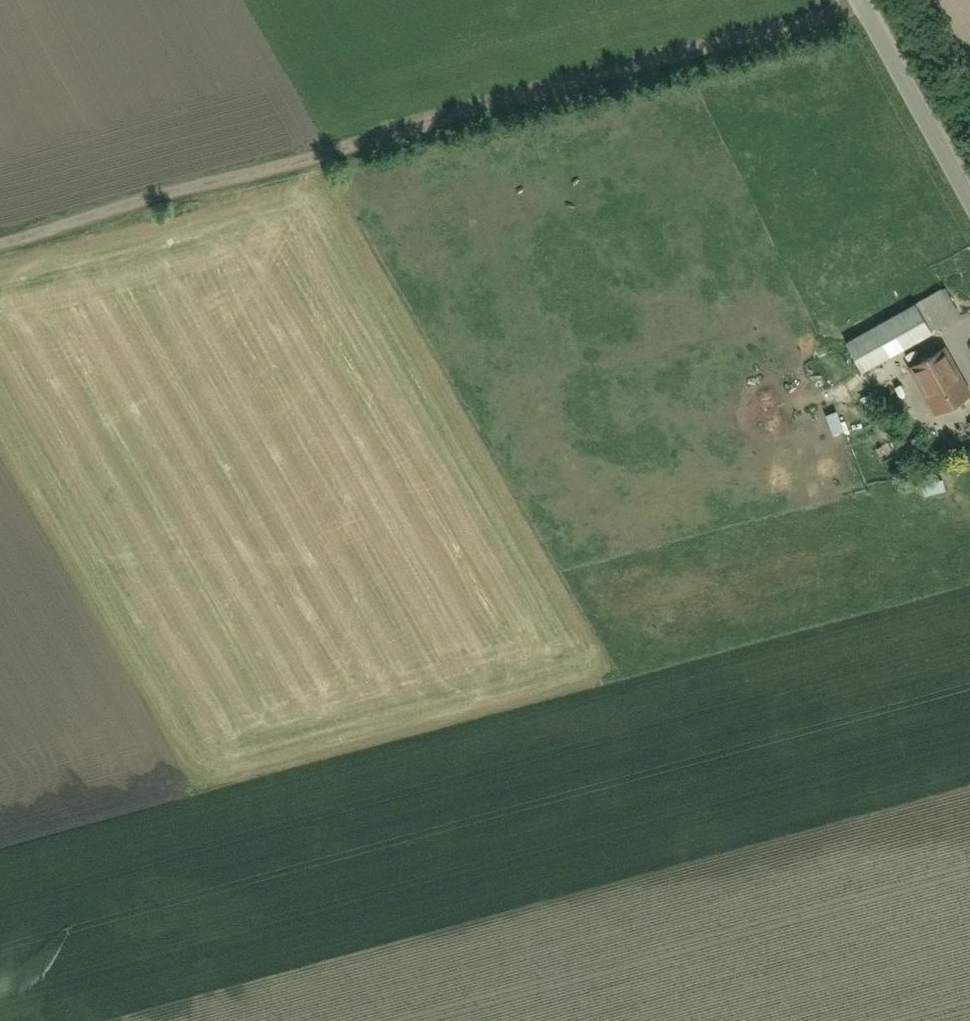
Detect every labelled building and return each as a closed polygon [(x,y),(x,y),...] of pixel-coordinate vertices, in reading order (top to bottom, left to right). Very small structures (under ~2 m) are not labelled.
[(829,351),(845,380),(958,319),(943,290),(829,351)] [(909,372),(930,414),(966,396),(945,354),(909,372)] [(853,408),(828,416),(833,433),(858,426),(853,408)]
